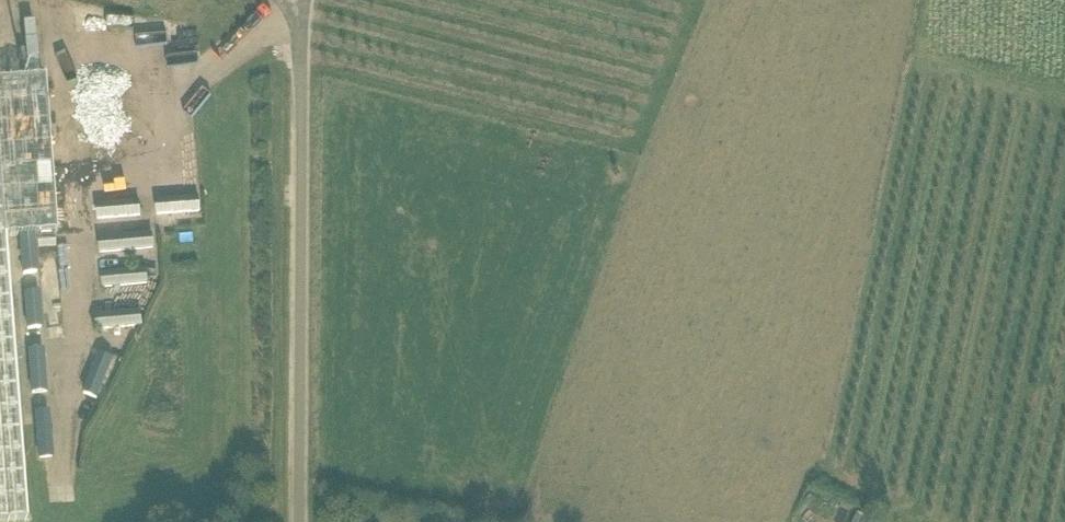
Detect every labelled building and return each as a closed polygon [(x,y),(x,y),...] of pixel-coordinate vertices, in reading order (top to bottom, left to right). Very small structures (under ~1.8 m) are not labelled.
[(27,520),(5,236),(12,236),(56,232),(45,78),(0,81),(0,521),(27,520)] [(157,198),(157,212),(202,211),(202,197),(157,198)] [(99,199),(79,237),(113,256),(134,218),(99,199)] [(79,237),(59,274),(93,293),(113,256),(79,237)] [(34,247),(21,248),(24,274),(36,273),(34,247)] [(59,274),(39,310),(73,329),(93,293),(59,274)] [(39,310),(18,348),(53,367),(73,329),(39,310)] [(143,310),(97,312),(98,328),(144,326),(143,310)] [(98,397),(114,356),(99,351),(84,392),(98,397)] [(36,410),(37,457),(52,456),(51,410),(36,410)]
